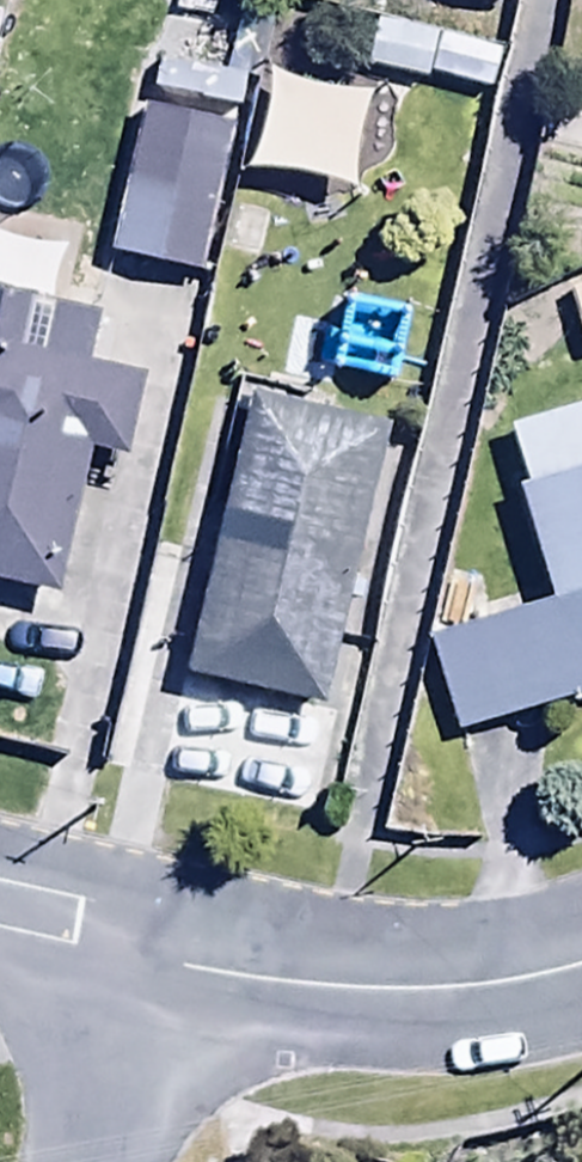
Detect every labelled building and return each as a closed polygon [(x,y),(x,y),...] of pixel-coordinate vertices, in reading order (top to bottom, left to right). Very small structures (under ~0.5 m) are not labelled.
[(237,115),(140,94),(106,251),(203,272),(237,115)] [(55,587),(86,449),(116,455),(154,283),(90,268),(83,303),(0,284),(0,575),(55,587)] [(581,348),(581,281),(563,287),(581,348)] [(378,417),(241,387),(180,664),(316,694),(378,417)] [(581,689),(581,402),(579,394),(493,424),(551,589),(419,635),(454,734),(581,689)]
